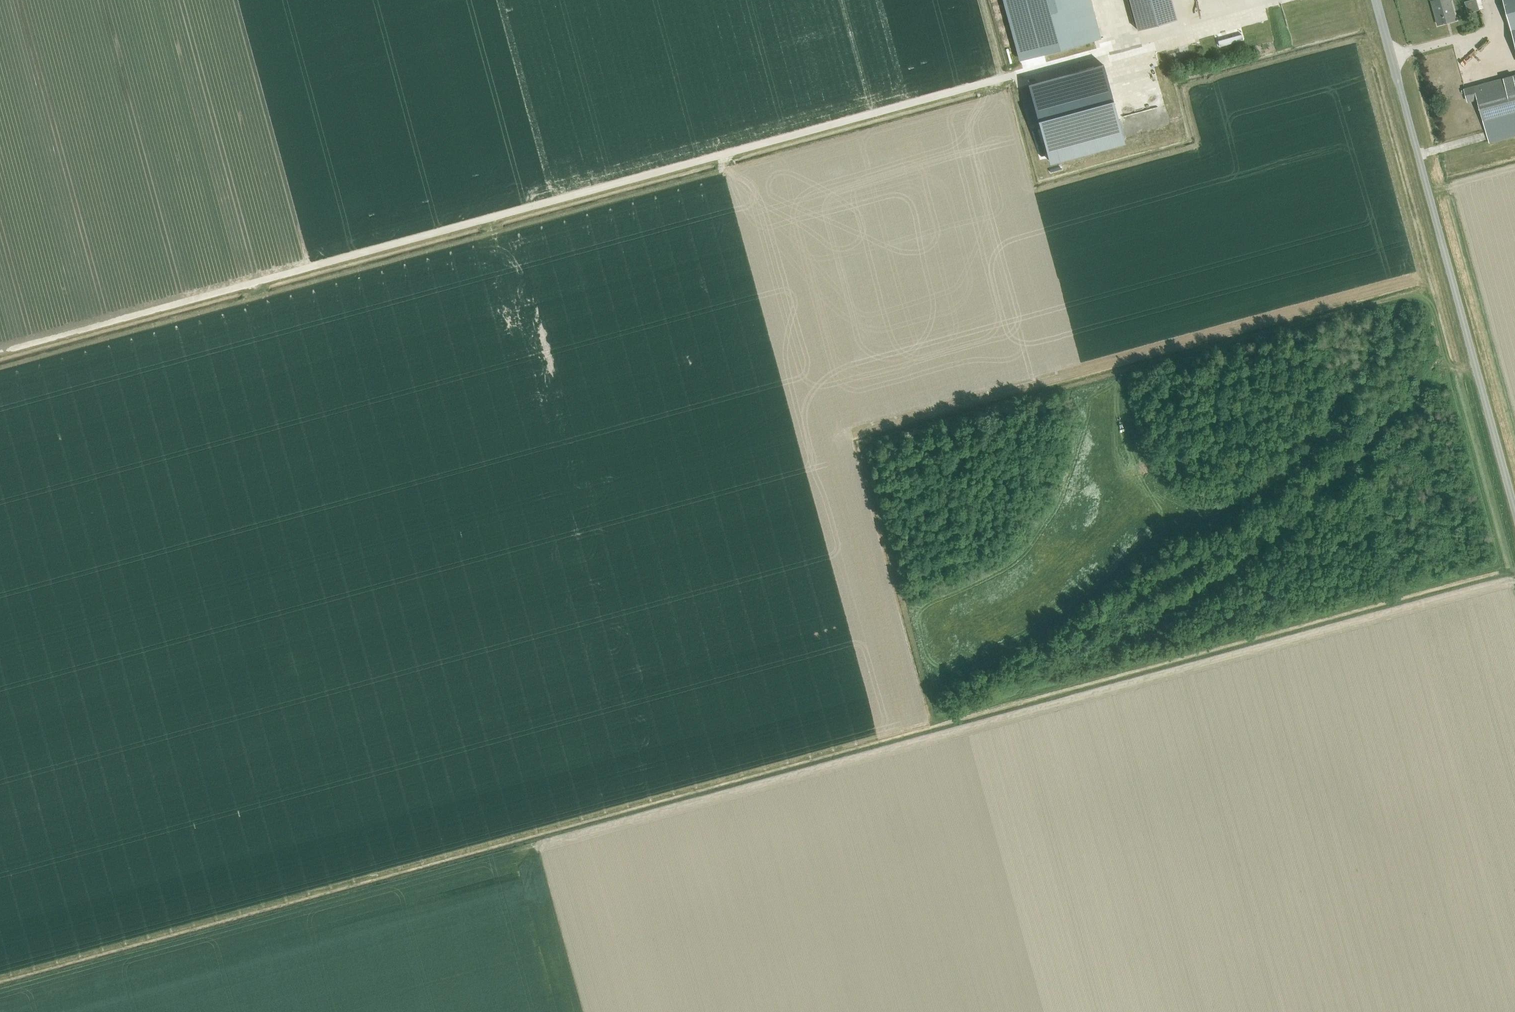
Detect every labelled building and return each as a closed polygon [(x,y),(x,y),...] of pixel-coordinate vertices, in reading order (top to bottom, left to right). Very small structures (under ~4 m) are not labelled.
[(1021,60),(1099,39),(1098,39),(1088,0),(1005,0),(1021,60)] [(1137,30),(1176,20),(1170,0),(1129,0),(1137,30)] [(1456,20),(1450,0),(1435,0),(1431,1),(1438,25),(1456,20)] [(1514,43),(1514,0),(1503,0),(1514,43)] [(1123,140),(1103,65),(1029,85),(1050,160),(1123,140)] [(1486,130),(1489,141),(1514,134),(1514,76),(1464,89),(1468,101),(1478,99),(1486,130)]
